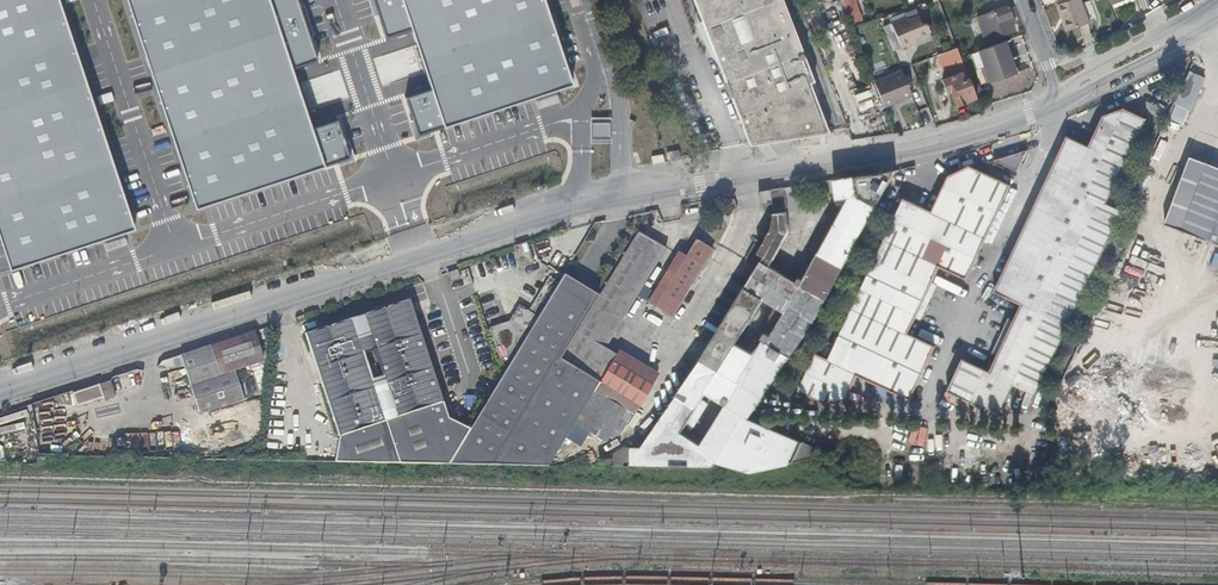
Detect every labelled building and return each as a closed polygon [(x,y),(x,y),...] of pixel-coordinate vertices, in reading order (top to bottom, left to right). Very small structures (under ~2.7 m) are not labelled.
[(126,227),(51,0),(0,0),(0,263),(2,267),(126,227)] [(192,205),(342,160),(330,124),(305,130),(287,69),(312,59),(295,0),(125,0),(192,205)] [(419,93),(398,97),(410,132),(568,81),(542,0),(365,0),(378,37),(403,28),(419,93)] [(751,0),(689,0),(744,144),(804,134),(768,41),(751,0)] [(768,30),(801,114),(809,136),(827,133),(808,83),(813,82),(794,34),(781,0),(756,0),(768,30)] [(854,0),(842,0),(849,23),(860,19),(854,0)] [(1081,0),(1072,0),(1059,5),(1069,32),(1090,24),(1081,0)] [(1112,6),(1113,5),(1114,9),(1134,2),(1134,0),(1110,0),(1112,6)] [(1007,6),(977,16),(986,42),(1014,32),(1011,25),(1014,24),(1007,6)] [(892,50),(893,52),(912,44),(911,41),(917,38),(932,32),(928,23),(924,25),(921,17),(911,21),(909,17),(883,27),(892,50)] [(978,51),(983,65),(990,83),(1016,74),(1010,60),(1012,59),(1005,41),(978,51)] [(937,56),(945,78),(962,72),(963,76),(967,75),(960,57),(959,53),(957,49),(937,56)] [(976,67),(983,65),(978,51),(971,53),(976,67)] [(887,66),(870,73),(873,81),(873,82),(891,75),(887,66)] [(883,107),(912,96),(902,71),(891,75),(873,82),(883,107)] [(1174,105),(1191,111),(1204,77),(1187,71),(1174,105)] [(955,105),(975,98),(974,95),(967,75),(963,76),(962,72),(945,78),(942,80),(946,92),(950,91),(955,105)] [(988,89),(974,95),(975,98),(977,103),(991,98),(990,96),(991,96),(988,89)] [(946,391),(979,406),(1001,409),(1012,384),(1034,394),(1119,211),(1105,204),(1144,118),(1122,108),(1101,115),(1086,146),(1065,137),(992,292),(1019,304),(988,371),(962,358),(946,391)] [(603,122),(599,121),(596,122),(593,124),(591,126),(591,129),(591,131),(591,134),(592,136),(594,138),(596,139),(599,140),(601,140),(604,139),(607,135),(608,133),(608,130),(608,128),(607,126),(605,124),(603,122)] [(675,149),(663,152),(664,159),(676,157),(675,149)] [(1003,165),(1015,170),(1024,150),(1008,155),(991,160),(1003,165)] [(1164,224),(1217,241),(1217,165),(1187,155),(1164,224)] [(1015,170),(1003,165),(1000,171),(1012,176),(1015,170)] [(827,359),(814,353),(797,390),(826,404),(844,401),(856,376),(909,399),(934,346),(907,333),(938,267),(965,279),(1009,185),(967,166),(946,176),(930,211),(902,198),(827,359)] [(768,226),(753,252),(760,256),(748,276),(702,350),(673,394),(659,415),(686,416),(702,391),(722,404),(714,416),(739,416),(745,416),(787,354),(810,320),(869,213),(893,169),(829,179),(833,202),(800,262),(806,266),(797,283),(765,265),(784,230),(781,211),(769,213),(769,217),(768,226)] [(782,207),(779,186),(767,188),(768,202),(769,209),(782,207)] [(767,188),(755,190),(756,202),(768,202),(767,188)] [(662,249),(633,231),(593,296),(567,339),(584,349),(605,316),(616,323),(662,249)] [(680,256),(674,252),(642,303),(665,317),(706,249),(691,239),(680,256)] [(521,243),(509,247),(515,266),(526,262),(521,243)] [(455,280),(452,270),(442,273),(446,283),(455,280)] [(567,339),(593,296),(557,275),(466,426),(444,463),(491,464),(498,453),(567,339)] [(403,301),(300,336),(334,436),(382,421),(436,401),(403,301)] [(512,306),(502,309),(508,327),(518,323),(512,306)] [(249,331),(176,355),(195,412),(239,398),(230,369),(258,360),(249,331)] [(585,379),(586,378),(572,369),(584,349),(567,339),(498,453),(517,464),(542,465),(569,422),(589,390),(593,383),(585,379)] [(593,383),(612,352),(605,348),(586,378),(585,379),(593,383)] [(593,383),(589,390),(619,409),(627,414),(651,376),(612,352),(593,383)] [(120,391),(133,387),(127,373),(122,374),(123,375),(115,378),(117,382),(120,391)] [(106,381),(70,393),(74,404),(99,396),(100,400),(111,396),(110,394),(108,385),(106,381)] [(108,385),(110,394),(120,391),(117,382),(108,385)] [(589,390),(569,422),(599,440),(619,409),(589,390)] [(52,398),(25,407),(38,447),(65,438),(52,398)] [(334,436),(334,463),(444,463),(466,426),(446,418),(440,402),(436,401),(382,421),(334,436)] [(705,468),(739,416),(714,416),(697,443),(677,430),(686,416),(659,415),(641,441),(632,441),(628,438),(628,464),(705,468)] [(827,454),(749,419),(747,419),(741,419),(714,462),(751,473),(827,454)] [(275,427),(261,431),(267,450),(281,446),(275,427)] [(86,439),(85,455),(131,456),(131,444),(108,440),(86,439)]
